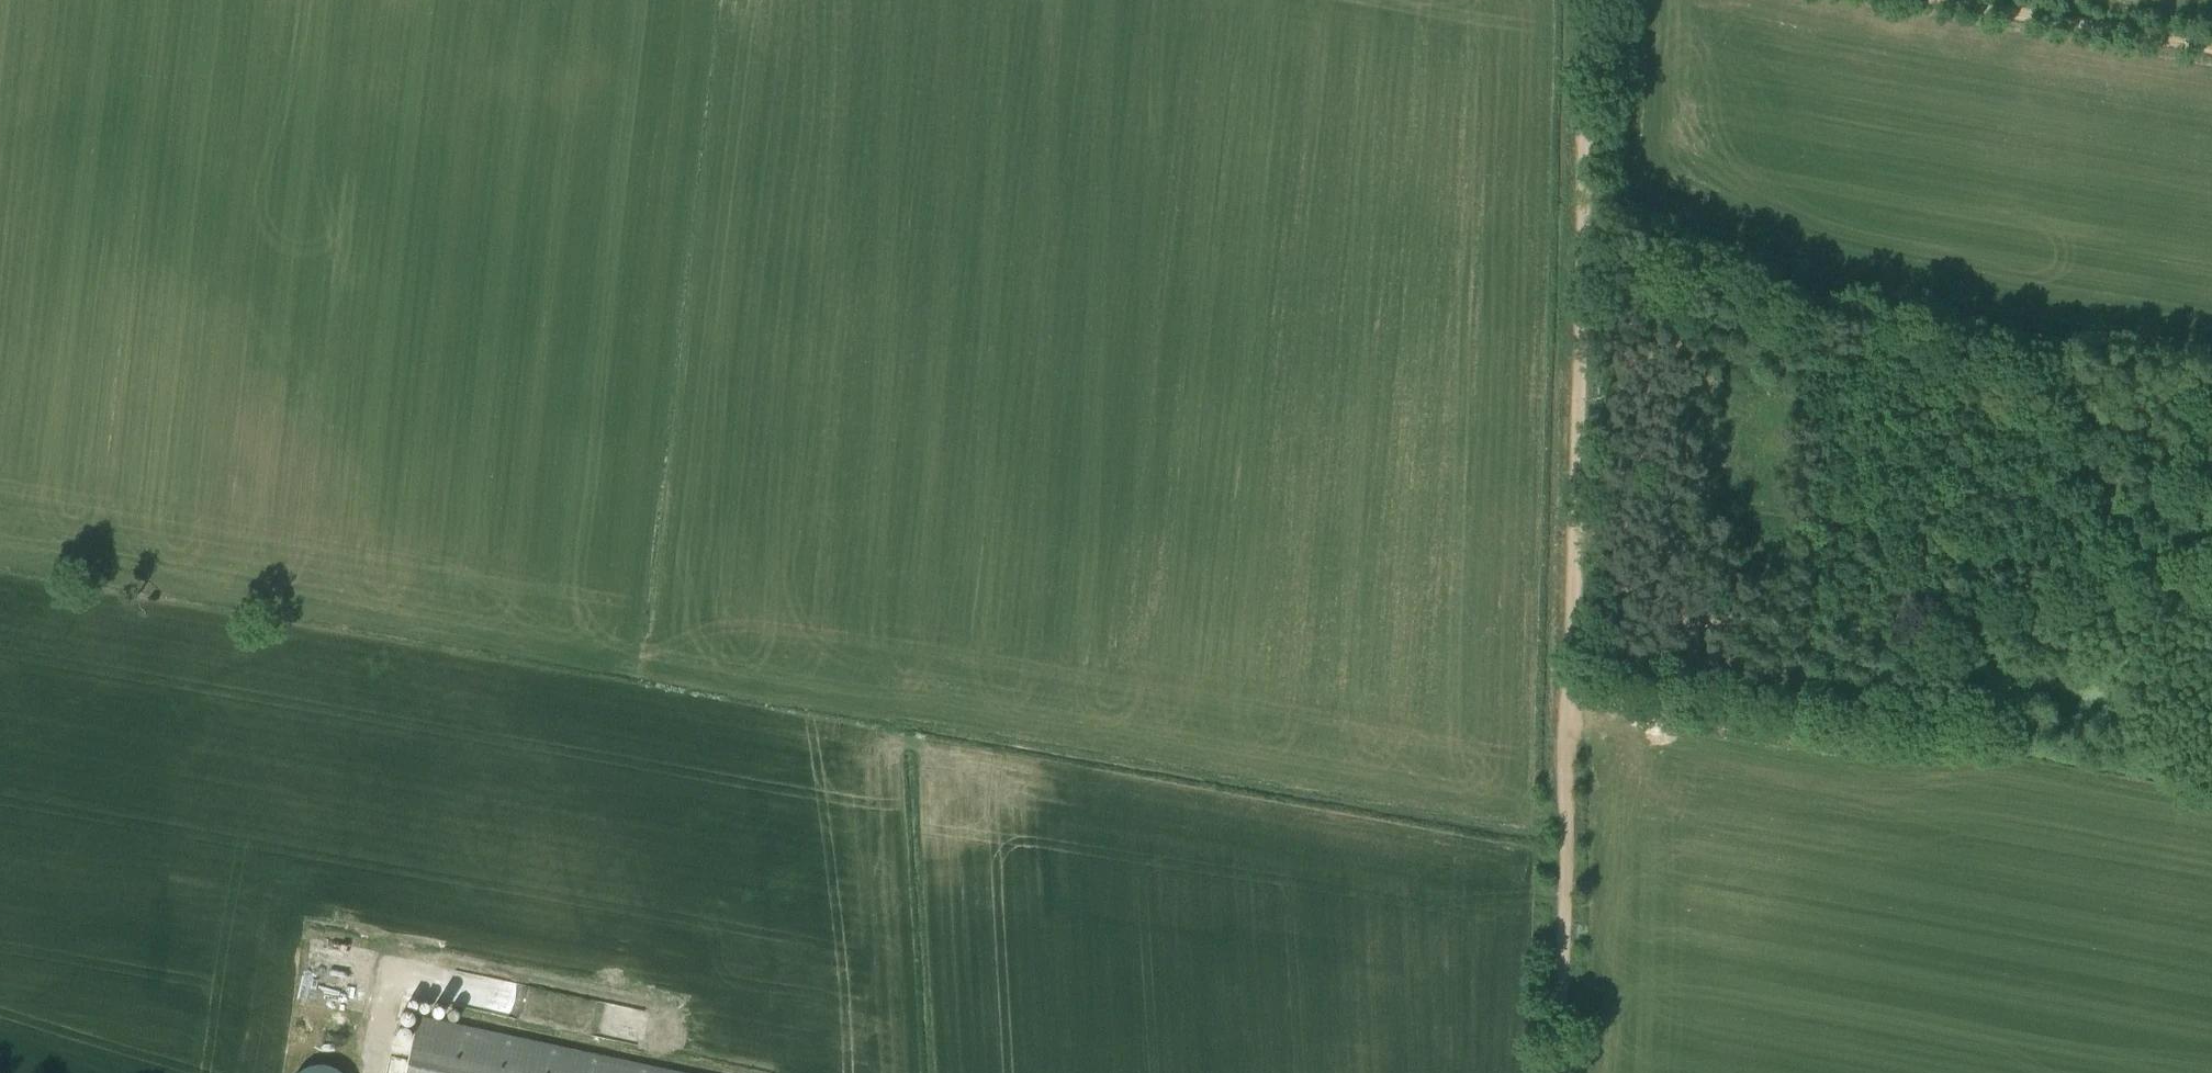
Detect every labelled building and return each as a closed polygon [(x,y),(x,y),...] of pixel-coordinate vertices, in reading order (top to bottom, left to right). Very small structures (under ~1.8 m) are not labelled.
[(417,1015),(405,1072),(686,1072),(417,1015)] [(339,1070),(334,1067),(329,1065),(324,1064),(318,1064),(313,1064),(308,1066),(303,1068),(298,1071),(297,1072),(342,1072),(339,1070)]
